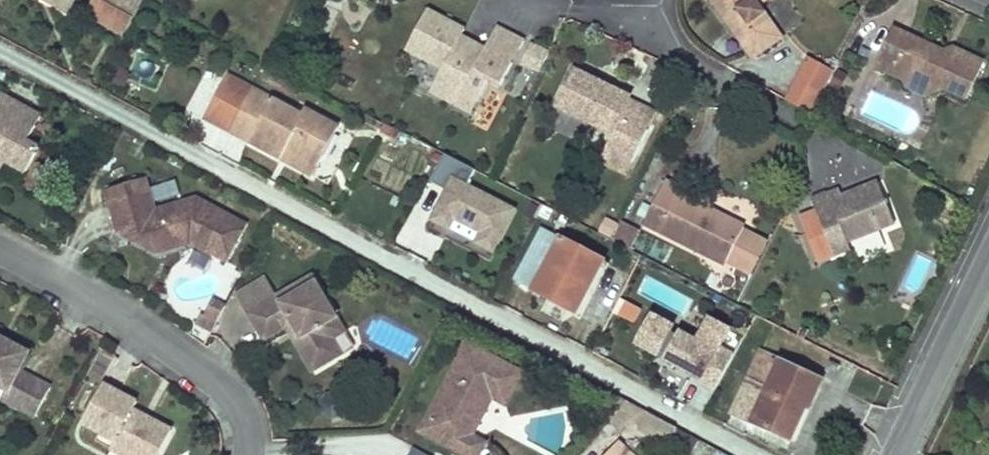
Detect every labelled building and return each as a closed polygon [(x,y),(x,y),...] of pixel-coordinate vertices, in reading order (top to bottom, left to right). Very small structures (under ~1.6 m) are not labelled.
[(68,13),(75,0),(45,0),(68,13)] [(85,14),(123,36),(134,17),(142,1),(139,0),(93,0),(85,14)] [(756,7),(758,6),(766,0),(713,0),(754,58),(781,39),(764,15),(762,17),(756,7)] [(764,15),(758,6),(756,7),(762,17),(764,15)] [(477,102),(489,80),(500,86),(512,63),(486,50),(468,40),(465,48),(457,44),(461,37),(465,30),(427,11),(406,50),(442,69),(431,92),(457,105),(463,95),(477,102)] [(512,63),(524,41),(497,27),(486,50),(512,63)] [(971,95),(984,68),(953,53),(947,66),(941,63),(944,57),(893,33),(876,71),(904,84),(911,87),(914,80),(944,93),(950,96),(967,104),(971,95)] [(465,48),(468,40),(461,37),(457,44),(465,48)] [(540,72),(548,53),(531,45),(522,63),(540,72)] [(947,66),(953,53),(944,57),(941,63),(947,66)] [(811,115),(834,71),(809,59),(787,101),(811,115)] [(834,99),(847,75),(837,70),(825,94),(834,99)] [(621,117),(629,100),(630,98),(575,71),(558,108),(612,134),(606,147),(634,160),(649,131),(621,117)] [(339,128),(304,110),(301,115),(228,76),(205,119),(281,159),(285,150),(317,167),(339,128)] [(944,93),(914,80),(911,87),(904,84),(907,93),(924,102),(944,93)] [(27,142),(41,115),(1,94),(0,97),(0,173),(6,162),(26,173),(39,148),(27,142)] [(649,131),(657,113),(629,100),(621,117),(649,131)] [(397,141),(401,132),(384,124),(379,132),(397,141)] [(627,175),(634,160),(606,147),(599,162),(627,175)] [(317,167),(285,150),(281,159),(313,177),(317,167)] [(465,185),(474,170),(442,153),(428,180),(446,190),(452,178),(465,185)] [(26,173),(6,162),(0,173),(0,176),(19,187),(26,173)] [(225,262),(246,225),(196,198),(155,211),(145,178),(105,190),(119,234),(148,225),(157,254),(177,248),(184,236),(195,242),(196,246),(225,262)] [(465,185),(452,178),(446,190),(430,220),(448,229),(453,219),(480,233),(475,243),(492,252),(514,210),(465,185)] [(745,227),(681,195),(684,190),(666,181),(644,225),(725,265),(745,227)] [(895,225),(879,183),(843,197),(832,201),(829,194),(813,201),(823,225),(830,244),(835,256),(851,250),(848,243),(895,225)] [(843,197),(840,191),(829,194),(832,201),(843,197)] [(534,224),(543,205),(530,198),(520,217),(534,224)] [(630,250),(640,230),(622,221),(613,241),(630,250)] [(406,222),(397,242),(434,259),(444,238),(406,222)] [(157,254),(148,225),(119,234),(157,254)] [(830,244),(823,225),(812,229),(819,248),(830,244)] [(586,295),(603,261),(540,229),(513,281),(576,313),(586,295)] [(195,242),(184,236),(177,248),(192,244),(196,246),(195,242)] [(591,298),(608,264),(603,261),(586,295),(591,298)] [(344,332),(312,278),(277,297),(249,314),(264,340),(287,327),(293,323),(319,367),(341,354),(332,339),(344,332)] [(277,297),(267,280),(238,296),(249,314),(277,297)] [(219,317),(224,306),(213,300),(208,311),(219,317)] [(635,323),(641,311),(627,303),(621,316),(635,323)] [(211,331),(219,317),(208,311),(205,316),(203,320),(199,317),(196,323),(211,331)] [(654,316),(638,345),(702,379),(701,383),(715,390),(735,354),(721,346),(722,345),(728,333),(730,329),(705,317),(693,339),(681,333),(675,343),(668,339),(675,327),(654,316)] [(319,367),(293,323),(287,327),(313,371),(319,367)] [(736,351),(742,340),(728,333),(722,345),(736,351)] [(29,353),(0,338),(0,388),(7,392),(3,400),(35,417),(50,389),(19,372),(29,353)] [(523,373),(468,343),(461,357),(460,357),(454,368),(457,378),(436,418),(425,421),(420,432),(463,454),(465,454),(475,437),(473,436),(462,431),(469,419),(472,418),(478,407),(477,404),(483,393),(493,398),(495,399),(502,386),(513,392),(523,373)] [(809,408),(822,380),(760,352),(732,413),(790,441),(800,420),(798,419),(804,405),(806,407),(809,408)] [(436,418),(457,378),(454,368),(425,421),(436,418)] [(679,398),(693,407),(705,390),(691,380),(679,398)] [(172,430),(152,420),(149,425),(138,419),(141,414),(133,410),(137,402),(103,385),(82,424),(100,433),(115,441),(110,449),(121,454),(158,454),(172,430)] [(506,405),(513,392),(502,386),(495,399),(506,405)] [(473,436),(493,398),(483,393),(477,404),(478,407),(472,418),(469,419),(462,431),(473,436)] [(610,422),(629,402),(618,396),(601,414),(610,422)] [(618,430),(640,408),(629,402),(610,422),(618,430)] [(800,420),(806,407),(804,405),(798,419),(800,420)] [(676,428),(647,412),(639,429),(668,444),(676,428)] [(149,425),(152,420),(141,414),(138,419),(149,425)] [(691,453),(697,441),(677,431),(671,443),(691,453)] [(110,449),(115,441),(100,433),(95,441),(110,449)] [(486,443),(475,437),(465,454),(480,454),(486,443)] [(619,441),(606,454),(635,454),(619,441)]
